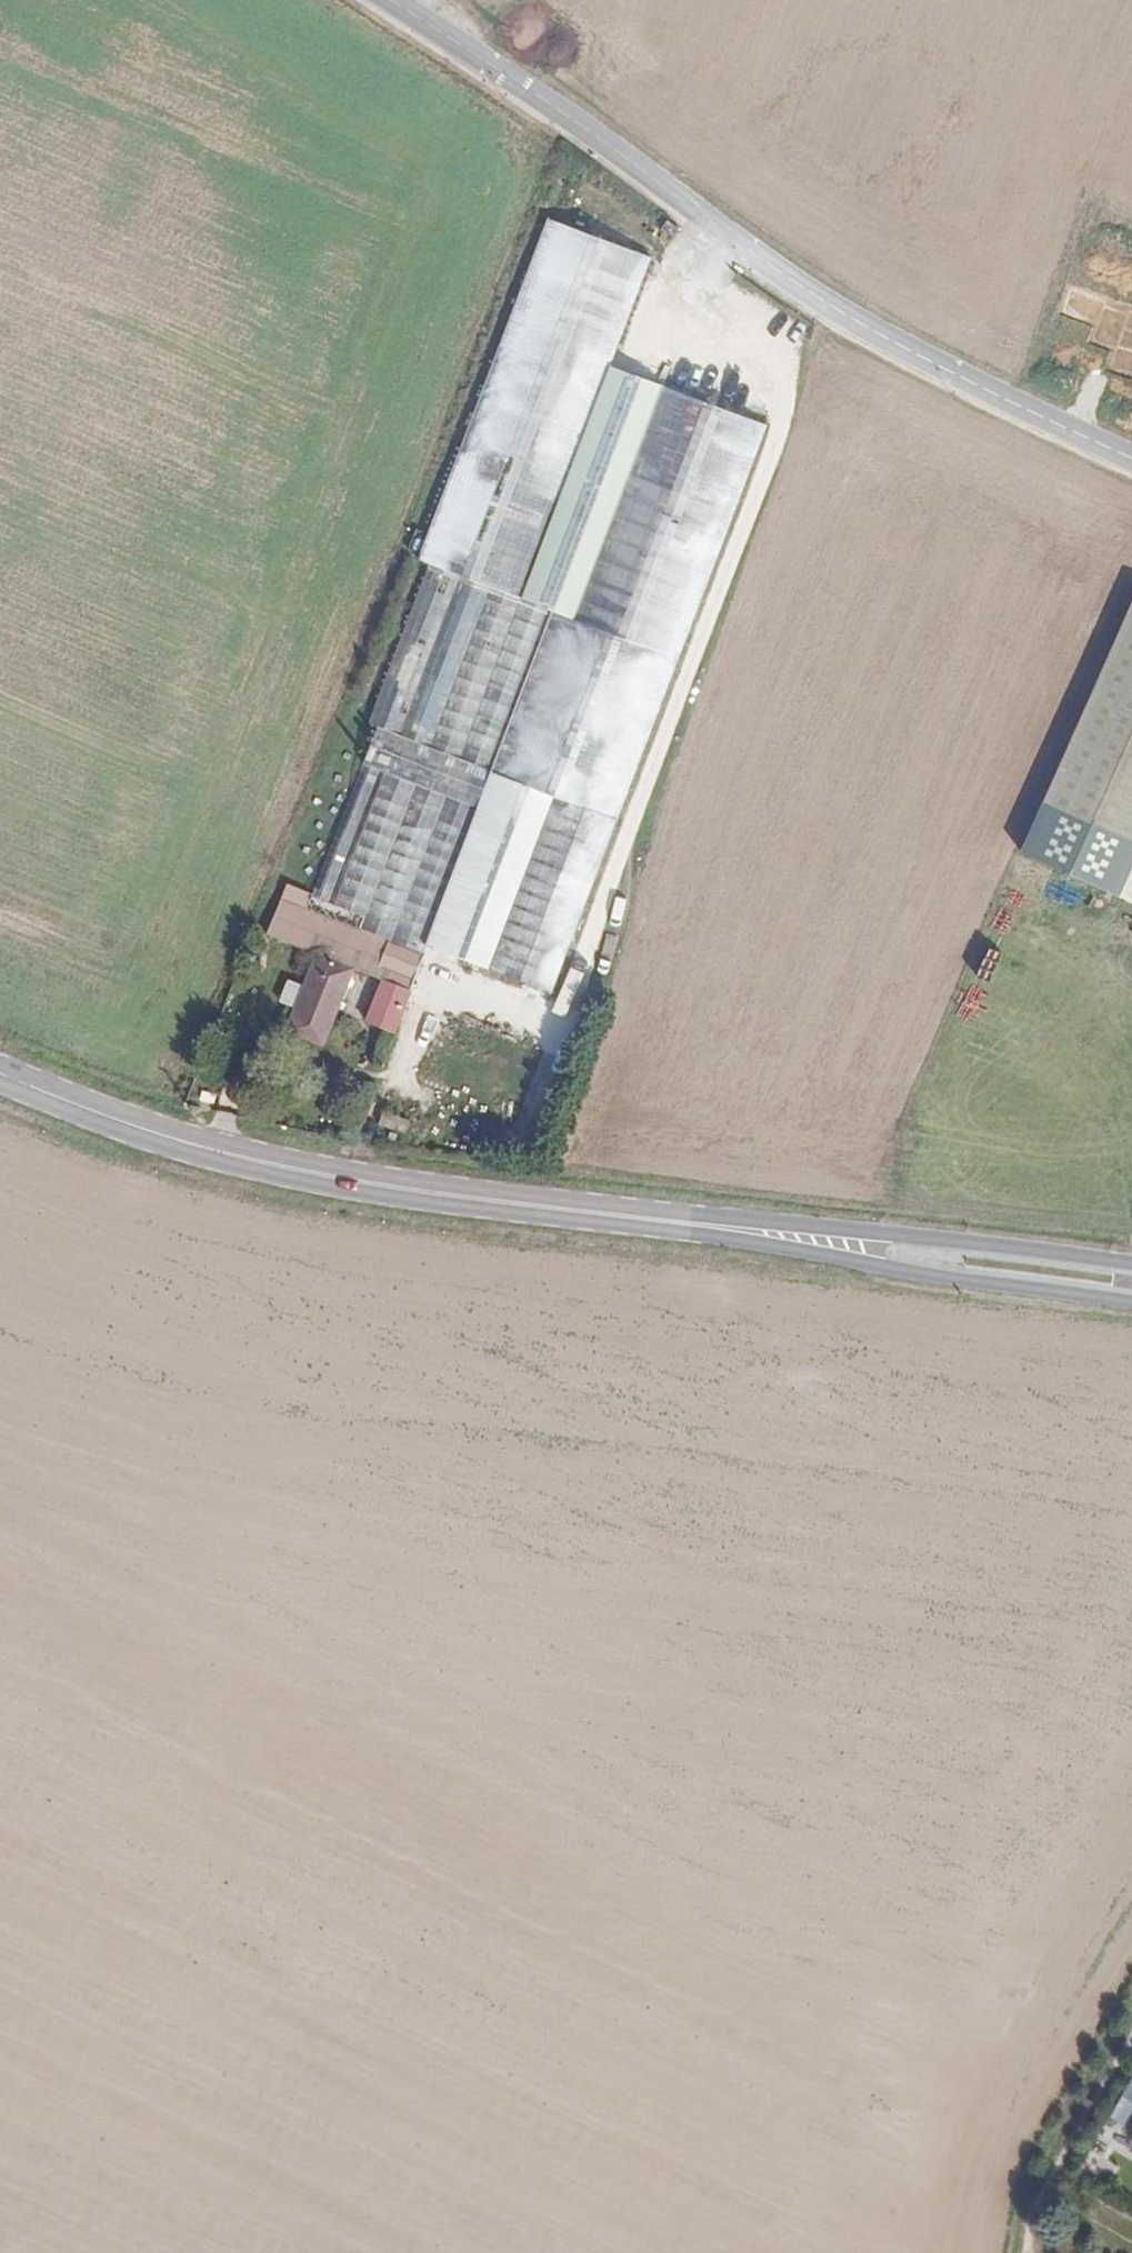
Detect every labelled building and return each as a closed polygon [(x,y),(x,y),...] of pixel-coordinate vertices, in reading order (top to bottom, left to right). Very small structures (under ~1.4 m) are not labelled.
[(672,238),(681,227),(665,216),(657,228),(672,238)] [(667,271),(543,221),(422,578),(367,743),(307,907),(417,945),(430,950),(542,989),(601,835),(752,441),(627,393),(667,271)] [(1131,868),(1131,601),(1019,850),(1120,894),(1131,868)] [(321,1042),(350,967),(380,979),(364,1021),(390,1031),(421,953),(415,951),(304,911),(312,890),(284,879),(263,934),(313,954),(302,982),(294,1004),(284,1028),(321,1042)] [(294,1004),(302,982),(286,975),(277,998),(294,1004)] [(1124,2095),(1113,2114),(1128,2122),(1131,2115),(1131,2099),(1124,2095)]
